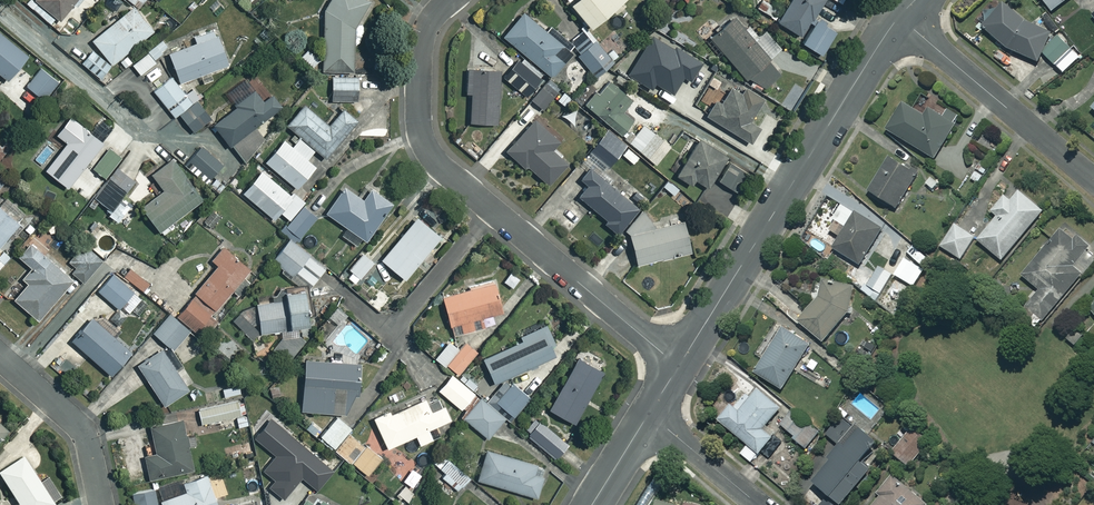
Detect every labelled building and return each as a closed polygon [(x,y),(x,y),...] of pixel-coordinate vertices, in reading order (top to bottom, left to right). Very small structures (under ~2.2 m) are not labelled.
[(58,18),(73,0),(36,0),(58,18)] [(322,4),(320,68),(350,69),(353,24),(366,0),(325,0),(322,4)] [(586,24),(617,0),(567,0),(586,24)] [(775,18),(798,33),(808,17),(810,19),(822,0),(786,0),(775,18)] [(1050,12),(1066,0),(1041,0),(1050,12)] [(151,28),(131,4),(90,38),(110,62),(151,28)] [(1068,46),(995,5),(981,30),(997,39),(995,41),(1035,64),(1040,55),(1058,65),(1068,46)] [(566,46),(521,10),(501,34),(552,76),(562,63),(587,84),(611,56),(579,30),(566,46)] [(765,58),(768,55),(729,16),(707,38),(745,77),(748,75),(762,89),(779,72),(765,58)] [(833,30),(815,19),(801,41),(820,52),(833,30)] [(0,33),(0,73),(5,77),(25,53),(0,33)] [(225,63),(214,34),(167,52),(178,81),(225,63)] [(109,66),(89,47),(78,60),(98,78),(109,66)] [(319,59),(306,47),(298,55),(311,67),(319,59)] [(154,60),(146,51),(131,64),(139,73),(154,60)] [(542,74),(520,56),(503,77),(525,95),(542,74)] [(58,80),(40,65),(24,83),(42,99),(58,80)] [(497,68),(465,66),(464,91),(469,91),(468,120),(494,121),(497,68)] [(679,81),(656,67),(646,85),(668,98),(679,81)] [(355,75),(330,75),(330,99),(354,99),(355,75)] [(189,101),(169,76),(152,89),(172,114),(189,101)] [(556,90),(543,79),(527,96),(541,108),(556,90)] [(631,99),(608,79),(586,105),(618,133),(631,117),(622,109),(631,99)] [(742,91),(731,82),(722,95),(718,93),(704,111),(746,142),(757,127),(746,120),(761,99),(745,87),(742,91)] [(270,91),(261,99),(252,88),(211,123),(241,159),(265,139),(253,126),(280,103),(270,91)] [(570,98),(562,90),(554,99),(562,107),(570,98)] [(209,117),(196,100),(179,114),(192,130),(209,117)] [(924,113),(904,101),(887,129),(934,157),(959,115),(948,108),(943,116),(928,107),(924,113)] [(325,123),(301,103),(285,123),(324,155),(352,122),(347,111),(336,109),(325,123)] [(582,115),(568,103),(560,113),(573,125),(582,115)] [(101,140),(68,114),(54,132),(65,140),(44,168),(66,185),(101,140)] [(555,138),(533,117),(503,147),(522,165),(524,163),(546,183),(565,163),(547,147),(555,138)] [(668,144),(642,123),(628,141),(654,162),(668,144)] [(624,143),(605,127),(579,159),(587,165),(579,176),(586,182),(576,194),(605,217),(602,221),(615,232),(637,206),(607,182),(612,176),(603,169),(624,143)] [(691,179),(705,187),(726,152),(698,135),(676,173),(690,181),(691,179)] [(998,146),(983,135),(977,143),(992,154),(998,146)] [(290,145),(281,137),(263,159),(295,186),(313,164),(305,157),(312,149),(297,136),(290,145)] [(120,156),(109,148),(93,168),(104,176),(120,156)] [(918,171),(891,154),(870,189),(897,206),(918,171)] [(200,197),(169,157),(150,172),(162,187),(139,205),(158,229),(200,197)] [(239,165),(232,159),(223,170),(230,176),(239,165)] [(744,172),(727,162),(717,179),(734,189),(744,172)] [(133,179),(116,166),(93,197),(110,209),(133,179)] [(289,193),(259,168),(241,190),(271,216),(278,209),(288,217),(302,199),(291,190),(289,193)] [(941,184),(932,175),(924,182),(933,191),(941,184)] [(360,198),(342,185),(324,210),(346,226),(340,234),(358,247),(390,202),(368,187),(360,198)] [(1042,210),(1019,190),(1011,199),(1005,194),(992,210),(998,215),(978,238),(1001,258),(1042,210)] [(883,229),(846,204),(830,228),(834,231),(827,242),(859,264),(883,229)] [(0,206),(0,242),(18,222),(0,206)] [(438,234),(415,214),(379,257),(403,277),(438,234)] [(688,250),(681,219),(627,231),(634,262),(688,250)] [(1026,304),(1043,318),(1081,273),(1072,265),(1088,247),(1058,221),(1048,233),(1054,238),(1023,275),(1039,288),(1026,304)] [(975,237),(955,223),(940,244),(960,258),(975,237)] [(324,268),(289,236),(270,257),(289,275),(294,269),(310,283),(324,268)] [(71,277),(28,240),(16,254),(29,265),(20,275),(26,281),(12,297),(36,318),(71,277)] [(101,260),(83,243),(67,260),(75,267),(70,271),(82,281),(101,260)] [(248,267),(221,245),(211,258),(216,262),(175,314),(196,331),(248,267)] [(372,261),(361,251),(347,268),(358,277),(372,261)] [(146,268),(136,260),(124,275),(142,289),(150,278),(143,273),(146,268)] [(892,273),(879,265),(868,284),(881,292),(892,273)] [(96,290),(126,314),(130,310),(140,317),(150,304),(110,272),(96,290)] [(799,322),(822,340),(850,311),(853,281),(823,277),(820,296),(799,322)] [(499,309),(490,279),(439,294),(448,323),(458,320),(462,332),(474,328),(471,317),(499,309)] [(911,291),(905,282),(887,293),(893,302),(911,291)] [(248,302),(230,319),(250,339),(259,331),(279,327),(281,338),(299,335),(298,324),(306,323),(300,284),(280,287),(282,296),(254,301),(255,310),(248,302)] [(188,330),(168,312),(151,330),(171,348),(188,330)] [(129,349),(90,315),(69,338),(108,372),(129,349)] [(555,352),(544,327),(480,356),(492,381),(555,352)] [(810,345),(784,327),(755,370),(780,388),(810,345)] [(1084,338),(1073,328),(1062,338),(1073,349),(1084,338)] [(448,339),(433,356),(443,365),(446,362),(459,374),(478,353),(464,340),(457,347),(448,339)] [(83,358),(68,344),(63,349),(78,363),(83,358)] [(186,388),(161,348),(136,364),(161,404),(186,388)] [(596,359),(579,350),(548,407),(573,421),(601,369),(593,365),(596,359)] [(356,359),(303,355),(299,407),(343,411),(344,403),(354,391),(356,359)] [(831,369),(813,358),(807,367),(825,378),(831,369)] [(473,392),(450,372),(436,387),(459,408),(473,392)] [(412,388),(406,376),(396,381),(401,393),(412,388)] [(527,398),(510,382),(495,399),(511,415),(527,398)] [(240,391),(237,383),(212,390),(214,398),(240,391)] [(748,442),(739,453),(751,463),(775,432),(765,425),(781,405),(757,386),(738,410),(730,403),(718,418),(748,442)] [(878,410),(860,393),(852,402),(870,419),(878,410)] [(428,409),(422,396),(389,411),(387,408),(371,416),(384,446),(413,433),(418,443),(438,434),(433,423),(448,417),(442,403),(428,409)] [(503,417),(479,396),(462,416),(486,437),(503,417)] [(240,413),(237,400),(197,408),(200,422),(240,413)] [(794,408),(781,422),(795,434),(793,436),(805,447),(819,431),(794,408)] [(349,426),(335,414),(316,436),(329,448),(349,426)] [(565,442),(534,416),(522,431),(553,457),(565,442)] [(192,467),(180,417),(148,425),(154,451),(142,454),(148,478),(192,467)] [(853,427),(841,417),(827,432),(838,443),(853,427)] [(878,440),(862,426),(847,442),(845,440),(812,477),(840,502),(870,468),(860,459),(878,440)] [(927,439),(912,427),(893,452),(908,464),(927,439)] [(379,456),(347,430),(332,448),(364,474),(379,456)] [(533,464),(486,449),(477,477),(534,495),(540,474),(531,472),(533,464)] [(467,475),(440,452),(432,462),(444,472),(441,475),(456,489),(467,475)] [(20,456),(0,469),(0,480),(16,504),(47,504),(50,503),(20,456)] [(203,469),(154,486),(161,504),(219,504),(210,479),(206,480),(203,469)] [(892,474),(877,491),(881,495),(872,504),(927,504),(892,474)] [(153,488),(133,492),(135,504),(157,504),(153,488)] [(305,497),(299,504),(328,504),(319,499),(316,504),(305,497)]
